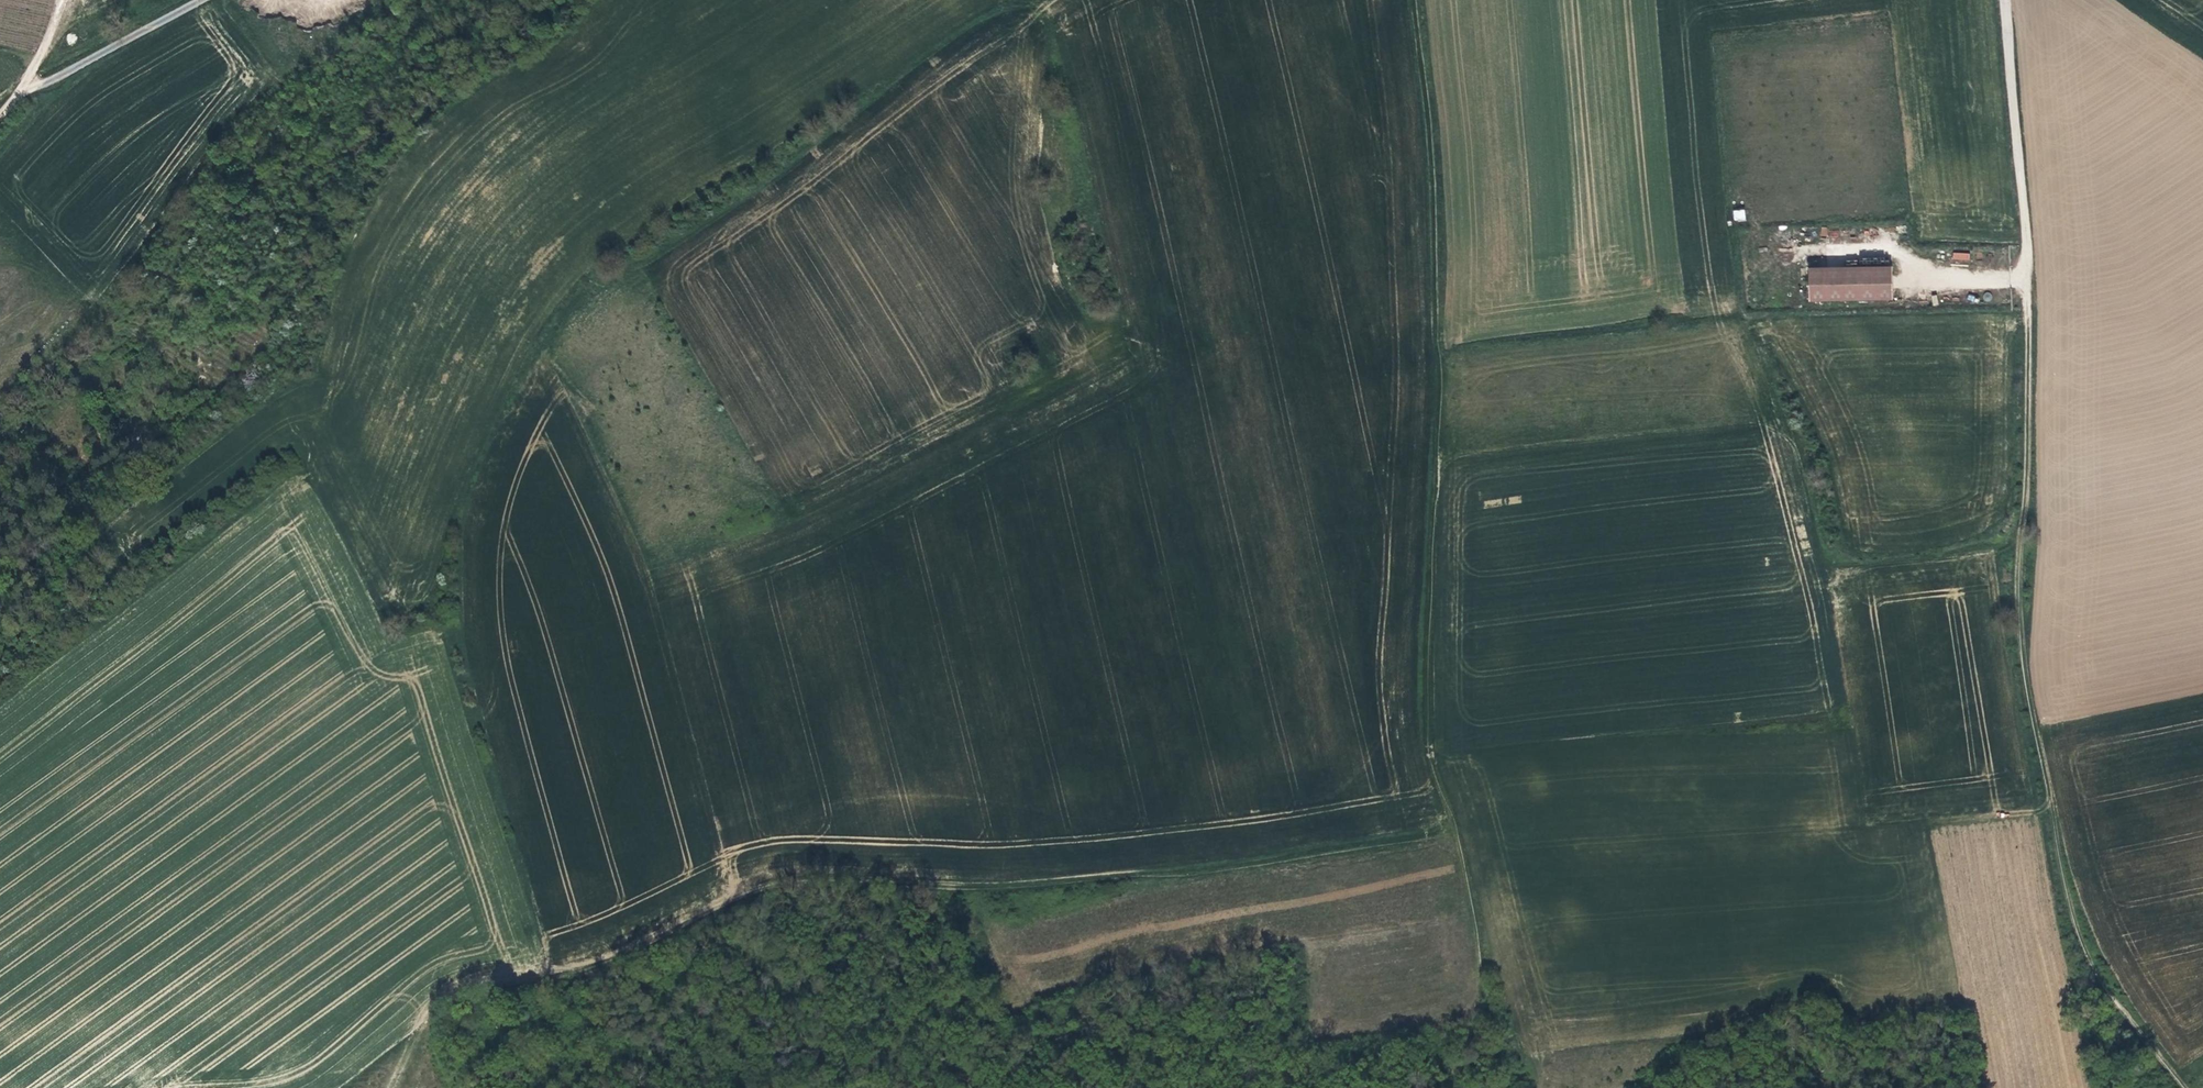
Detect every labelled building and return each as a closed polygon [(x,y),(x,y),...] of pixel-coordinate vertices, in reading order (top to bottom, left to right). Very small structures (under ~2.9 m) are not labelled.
[(1733,221),(1746,221),(1745,209),(1733,210),(1733,221)] [(1869,277),(1892,276),(1892,264),(1789,265),(1789,298),(1870,298),(1869,277)] [(1892,297),(1892,276),(1869,277),(1870,298),(1892,297)]
